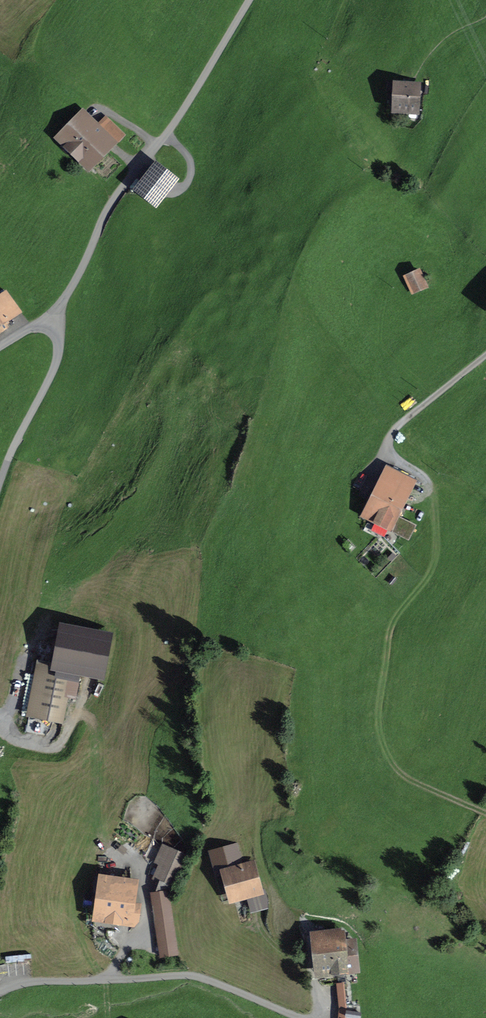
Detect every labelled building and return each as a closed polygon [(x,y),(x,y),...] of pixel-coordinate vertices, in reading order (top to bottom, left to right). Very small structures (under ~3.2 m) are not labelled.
[(387,83),(387,89),(396,90),(396,108),(417,109),(418,85),(387,83)] [(97,127),(84,114),(59,140),(87,167),(120,133),(105,118),(97,127)] [(175,180),(160,168),(142,192),(157,204),(175,180)] [(408,278),(414,291),(425,286),(419,273),(408,278)] [(0,299),(0,332),(8,326),(5,321),(20,311),(7,294),(0,299)] [(390,468),(366,517),(389,528),(390,525),(395,527),(399,518),(395,516),(413,479),(390,468)] [(82,652),(61,648),(57,665),(56,671),(68,673),(78,675),(82,652)] [(37,661),(25,718),(59,724),(68,673),(56,671),(57,665),(37,661)] [(164,862),(158,878),(172,884),(184,857),(162,847),(157,859),(164,862)] [(226,872),(233,898),(260,891),(253,865),(226,872)] [(137,921),(139,905),(128,904),(131,882),(105,879),(100,920),(118,922),(119,919),(137,921)] [(161,956),(178,954),(168,893),(152,895),(161,956)] [(356,971),(353,942),(342,943),(341,933),(316,936),(321,971),(345,968),(345,972),(356,971)]
